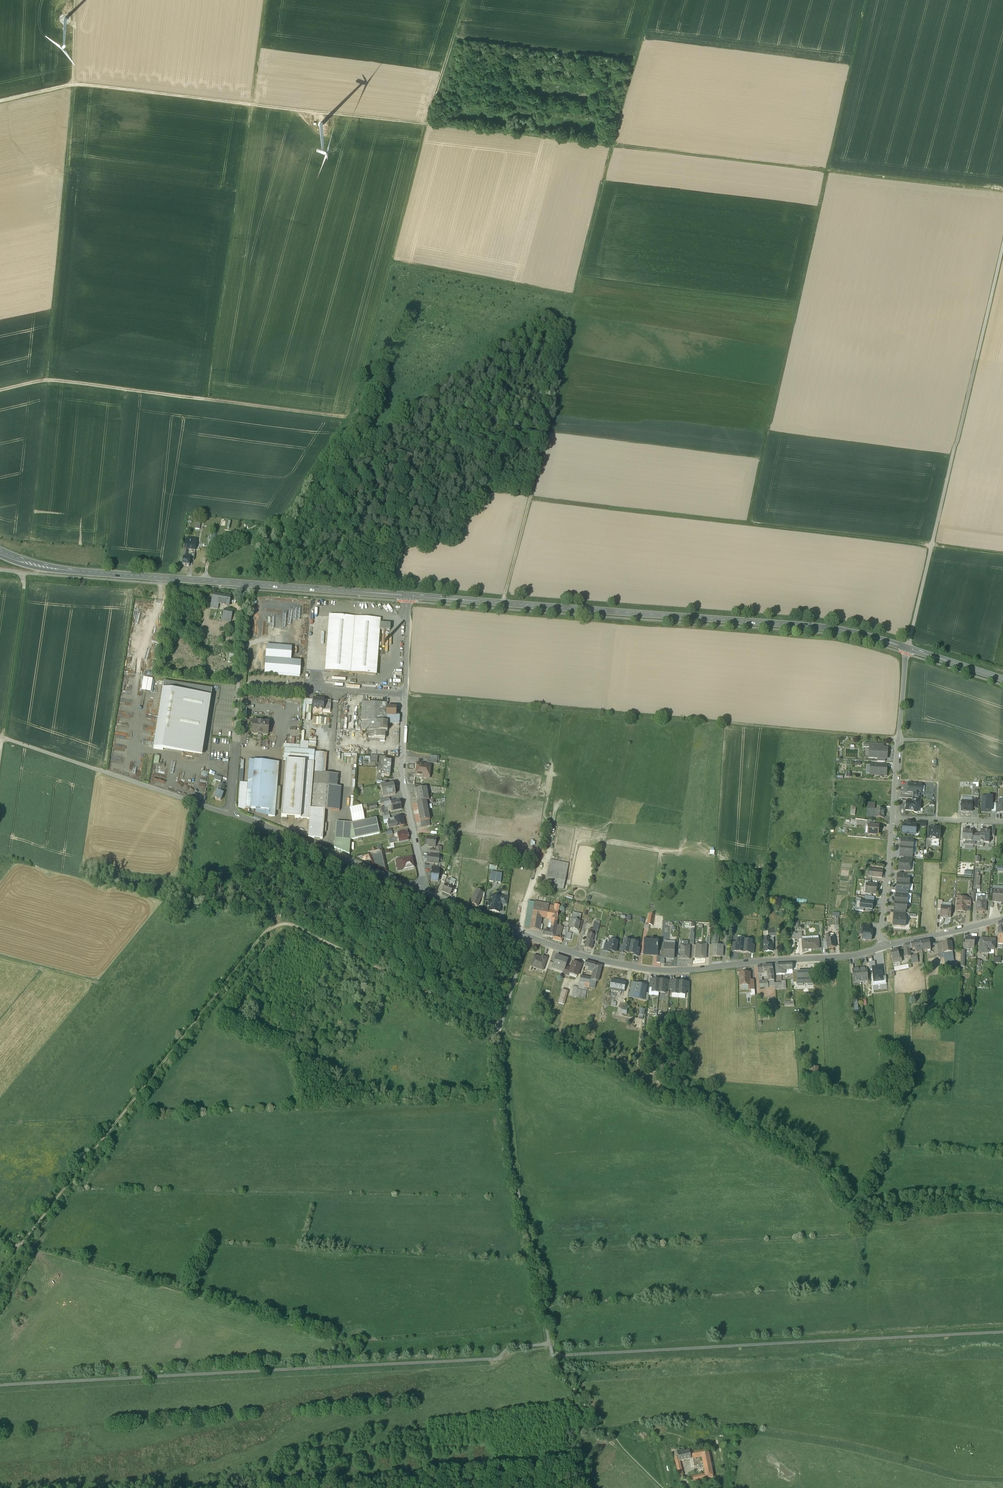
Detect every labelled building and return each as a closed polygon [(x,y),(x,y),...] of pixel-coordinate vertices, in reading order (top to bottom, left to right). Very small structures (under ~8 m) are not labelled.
[(186,562),(183,562),(182,569),(189,570),(190,565),(190,563),(189,563),(186,562)] [(230,602),(214,599),(211,611),(218,613),(218,608),(228,610),(230,602)] [(232,615),(225,614),(223,624),(230,626),(232,615)] [(354,621),(329,619),(325,674),(350,676),(354,621)] [(380,623),(354,621),(350,676),(376,678),(379,634),(379,628),(380,623)] [(267,649),(265,677),(300,679),(301,664),(290,664),(291,651),(267,649)] [(153,681),(141,680),(140,693),(153,693),(153,681)] [(212,691),(164,684),(163,691),(211,699),(212,691)] [(211,699),(163,691),(156,733),(204,741),(211,699)] [(312,703),(304,702),(303,714),(311,715),(312,703)] [(324,703),(314,702),(313,712),(323,713),(324,703)] [(386,706),(361,705),(361,722),(361,723),(369,723),(386,724),(386,718),(386,710),(386,706)] [(394,719),(386,718),(386,724),(387,724),(387,725),(399,725),(399,718),(395,714),(395,711),(395,710),(394,719)] [(386,710),(386,718),(394,719),(395,710),(392,710),(386,710)] [(319,719),(318,726),(326,727),(327,720),(319,719)] [(269,725),(253,723),(252,735),(267,737),(269,725)] [(369,723),(361,723),(360,732),(368,732),(369,723)] [(386,724),(369,723),(368,732),(385,733),(387,733),(387,725),(387,724),(386,724)] [(204,741),(156,733),(153,750),(202,758),(204,741)] [(308,744),(300,743),(300,751),(308,752),(308,744)] [(300,747),(285,746),(283,762),(286,762),(314,765),(315,752),(308,752),(300,751),(299,751),(300,747)] [(879,751),(870,751),(869,761),(878,762),(885,762),(887,762),(888,752),(879,751)] [(325,755),(316,754),(316,752),(315,752),(314,765),(313,774),(324,775),(325,755)] [(313,774),(314,765),(286,762),(281,819),(309,821),(310,810),(312,786),(313,774)] [(390,762),(382,762),(381,777),(389,778),(390,762)] [(249,764),(245,812),(268,813),(268,820),(274,820),(277,790),(254,788),(254,785),(252,785),(254,764),(249,764)] [(277,766),(254,764),(252,785),(254,785),(254,788),(277,790),(278,767),(277,766)] [(430,767),(416,765),(415,779),(429,780),(430,767)] [(887,769),(871,768),(871,777),(886,778),(887,769)] [(338,776),(324,775),(313,774),(312,786),(314,786),(317,786),(337,788),(338,776)] [(393,786),(385,787),(384,785),(380,786),(382,798),(395,796),(393,786)] [(337,788),(317,786),(316,793),(315,810),(325,811),(339,812),(341,788),(337,788)] [(917,788),(917,787),(914,787),(913,788),(908,787),(908,795),(914,796),(913,801),(921,802),(922,788),(917,788)] [(421,790),(415,791),(417,803),(426,802),(429,801),(426,789),(421,790)] [(217,793),(214,800),(221,802),(223,795),(222,794),(217,793)] [(992,800),(987,800),(987,802),(982,802),(981,815),(987,816),(987,814),(991,814),(992,814),(992,806),(992,800)] [(399,802),(390,804),(391,808),(387,808),(388,813),(392,812),(392,813),(401,811),(399,802)] [(426,802),(417,803),(417,804),(420,823),(429,821),(426,802)] [(913,805),(907,805),(907,807),(906,807),(905,808),(905,809),(906,810),(906,811),(906,813),(914,814),(915,815),(917,815),(918,814),(918,811),(920,810),(920,806),(913,805)] [(972,805),(962,805),(961,814),(972,815),(972,811),(972,805)] [(315,810),(310,810),(309,821),(308,839),(323,840),(325,811),(315,810)] [(884,813),(876,812),(876,814),(876,820),(875,820),(884,821),(884,813)] [(400,817),(397,817),(398,819),(394,819),(395,823),(387,825),(388,830),(391,829),(404,826),(403,818),(400,818),(400,817)] [(376,819),(352,824),(336,823),(334,849),(349,855),(350,841),(379,835),(376,819)] [(912,826),(907,826),(907,827),(903,826),(902,836),(913,837),(913,836),(915,835),(916,835),(916,827),(912,827),(912,826)] [(874,828),(869,828),(868,837),(878,838),(879,829),(874,828)] [(940,831),(929,830),(928,841),(931,842),(932,842),(933,842),(934,842),(935,842),(936,842),(939,842),(940,831)] [(967,834),(968,833),(963,832),(962,844),(965,844),(965,847),(976,848),(976,845),(972,844),(973,837),(973,834),(967,834)] [(406,833),(397,835),(398,839),(396,839),(397,844),(399,843),(408,842),(406,833)] [(990,834),(981,833),(981,837),(980,845),(989,845),(990,839),(990,834)] [(436,840),(426,839),(425,846),(430,847),(429,848),(434,849),(436,840)] [(379,852),(368,855),(371,861),(376,860),(377,864),(382,863),(379,852)] [(438,858),(431,857),(428,857),(427,864),(438,865),(438,858)] [(412,858),(395,861),(398,872),(414,869),(412,858)] [(568,865),(550,861),(544,888),(562,891),(568,865)] [(904,863),(900,863),(899,872),(910,873),(911,864),(911,863),(904,863)] [(439,871),(432,870),(430,881),(437,882),(439,871)] [(501,875),(491,873),(489,882),(500,884),(501,875)] [(449,887),(445,886),(442,893),(450,896),(453,889),(454,884),(450,883),(449,887)] [(877,886),(866,885),(865,895),(876,896),(877,886)] [(482,894),(475,891),(473,897),(480,900),(482,894)] [(993,891),(992,903),(1002,904),(1002,892),(993,891)] [(473,897),(470,904),(477,907),(480,900),(473,897)] [(490,907),(489,912),(499,913),(500,904),(501,899),(491,897),(490,902),(489,902),(488,907),(490,907)] [(985,899),(977,898),(976,913),(985,913),(986,903),(984,903),(985,899)] [(862,901),(857,900),(856,912),(864,913),(864,911),(861,910),(861,903),(862,901)] [(967,900),(958,900),(957,912),(966,913),(966,907),(967,900)] [(559,906),(540,903),(540,905),(528,903),(524,929),(539,931),(541,918),(546,919),(546,920),(552,921),(556,922),(559,906)] [(873,912),(874,905),(865,904),(861,903),(861,910),(864,911),(873,912)] [(942,908),(941,911),(941,918),(950,919),(951,908),(942,908)] [(581,915),(572,913),(571,921),(572,921),(579,923),(581,915)] [(655,916),(649,914),(647,925),(654,926),(655,916)] [(550,932),(548,932),(548,931),(548,933),(543,932),(542,936),(553,939),(555,926),(556,922),(552,921),(551,924),(550,932)] [(579,923),(572,921),(570,930),(578,931),(580,923),(579,923)] [(586,940),(593,942),(595,942),(599,925),(593,924),(592,931),(588,930),(586,940)] [(553,939),(553,940),(562,943),(563,939),(559,937),(561,927),(555,926),(553,939)] [(870,931),(863,931),(863,935),(862,940),(864,942),(865,942),(866,941),(871,941),(872,932),(870,931)] [(768,940),(764,940),(764,945),(764,953),(773,953),(773,945),(774,945),(774,939),(768,940)] [(975,940),(966,939),(965,950),(970,951),(970,949),(974,949),(975,940)] [(593,942),(586,940),(584,948),(591,950),(593,942)] [(745,941),(738,940),(738,944),(737,952),(737,953),(744,953),(745,941)] [(827,941),(828,949),(836,948),(834,940),(831,940),(827,941)] [(995,941),(981,940),(980,954),(986,954),(987,950),(994,950),(995,941)] [(632,942),(625,941),(624,946),(623,953),(624,953),(630,954),(632,942)] [(752,942),(745,941),(744,953),(751,954),(751,953),(752,946),(752,942)] [(819,941),(803,942),(803,951),(820,950),(819,941)] [(614,944),(608,943),(608,946),(604,945),(603,950),(603,952),(607,953),(607,952),(616,953),(618,943),(615,942),(614,944)] [(632,942),(630,954),(636,955),(637,948),(638,943),(632,942)] [(658,943),(645,942),(644,955),(657,956),(658,943)] [(929,942),(921,943),(922,952),(931,951),(930,949),(930,946),(929,942)] [(921,943),(908,945),(909,949),(911,949),(914,949),(914,950),(916,950),(916,954),(922,953),(921,943)] [(951,943),(941,944),(942,948),(939,948),(939,949),(938,949),(938,950),(939,957),(944,957),(947,956),(946,954),(953,953),(951,943)] [(675,945),(665,945),(664,952),(664,959),(665,959),(674,959),(675,945)] [(702,945),(702,948),(697,947),(696,959),(702,959),(702,958),(706,959),(707,945),(702,945)] [(688,946),(681,946),(681,959),(690,960),(690,947),(688,946)] [(723,947),(713,946),(712,957),(722,957),(723,947)] [(897,952),(890,954),(893,962),(900,960),(897,952)] [(954,961),(953,953),(946,954),(947,956),(944,957),(945,963),(954,961)] [(567,960),(556,956),(553,964),(552,967),(552,968),(563,971),(565,967),(567,960)] [(541,958),(540,961),(533,959),(530,967),(542,971),(546,959),(541,958)] [(580,966),(572,964),(570,969),(569,974),(569,975),(569,973),(577,976),(576,977),(577,977),(580,966)] [(601,967),(595,965),(594,970),(593,973),(591,981),(593,982),(596,982),(597,982),(601,967)] [(873,971),(874,983),(883,982),(883,977),(882,967),(876,968),(872,968),(873,971)] [(797,986),(813,986),(813,977),(813,973),(806,973),(797,974),(797,984),(797,986)] [(750,974),(740,975),(740,984),(742,986),(749,986),(750,986),(750,981),(750,974)] [(626,983),(619,982),(619,981),(613,980),(611,989),(625,992),(626,983)] [(578,987),(573,986),(571,998),(576,999),(577,992),(586,994),(587,989),(578,987)] [(637,987),(633,986),(630,998),(640,1000),(642,992),(643,987),(638,986),(637,987)] [(567,992),(561,990),(558,1003),(563,1005),(567,992)] [(818,1068),(810,1069),(810,1082),(819,1082),(818,1068)] [(691,1459),(702,1457),(705,1474),(690,1477),(691,1481),(713,1477),(708,1449),(697,1452),(689,1452),(689,1449),(685,1450),(677,1451),(678,1457),(675,1458),(679,1476),(683,1475),(680,1461),(691,1459)]
